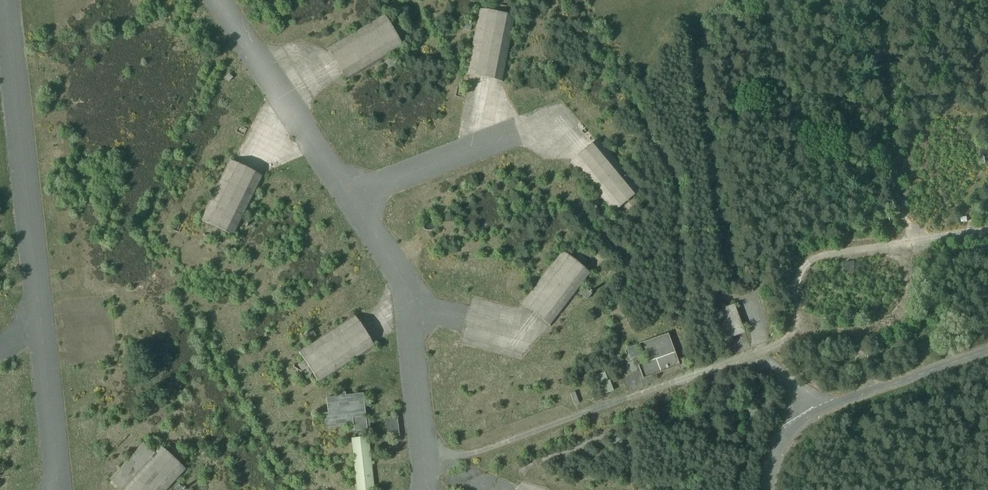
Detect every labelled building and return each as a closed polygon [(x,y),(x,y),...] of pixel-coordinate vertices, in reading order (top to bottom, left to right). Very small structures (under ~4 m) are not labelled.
[(465,73),(502,80),(513,18),(501,16),(503,7),(491,5),(489,14),(476,12),(465,73)] [(343,77),(346,82),(401,49),(394,37),(401,32),(395,21),(387,26),(382,17),(327,50),(343,77)] [(570,159),(613,209),(620,203),(624,208),(634,200),(630,195),(637,189),(594,138),(570,159)] [(979,168),(985,168),(984,159),(987,159),(987,141),(980,142),(981,157),(978,158),(979,168)] [(207,233),(218,238),(222,231),(232,236),(261,177),(230,162),(201,221),(210,226),(207,233)] [(519,307),(549,330),(590,276),(582,269),(586,264),(573,254),(569,260),(559,253),(519,307)] [(845,261),(845,274),(855,273),(855,261),(845,261)] [(714,311),(723,340),(744,334),(734,305),(714,311)] [(311,374),(316,382),(370,348),(352,318),(297,352),(303,361),(298,365),(306,378),(311,374)] [(638,364),(642,376),(658,372),(659,376),(685,367),(682,358),(677,360),(668,332),(639,342),(645,362),(638,364)] [(625,346),(629,358),(638,355),(634,344),(625,346)] [(607,372),(594,375),(599,395),(611,392),(607,372)] [(346,426),(346,434),(370,432),(368,415),(364,415),(362,395),(343,397),(343,393),(336,393),(336,397),(324,399),(325,413),(320,413),(322,428),(346,426)] [(387,418),(389,437),(398,436),(396,417),(387,418)] [(354,489),(373,489),(367,437),(348,439),(354,489)] [(184,470),(176,463),(181,458),(171,449),(167,453),(160,447),(152,456),(141,445),(109,479),(120,489),(165,489),(184,470)]
